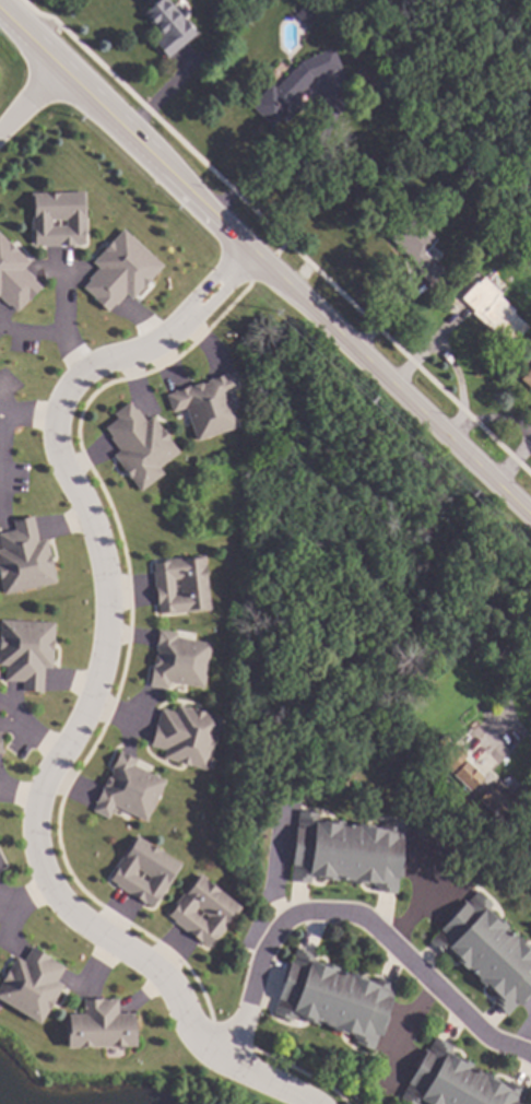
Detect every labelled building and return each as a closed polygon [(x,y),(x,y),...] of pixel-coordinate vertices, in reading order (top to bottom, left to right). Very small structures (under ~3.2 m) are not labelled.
[(145,13),(162,0),(171,0),(199,34),(170,58),(157,43),(165,36),(145,13)] [(227,12),(219,15),(216,8),(224,4),(227,12)] [(318,16),(308,26),(297,15),(307,5),(318,16)] [(343,66),(315,78),(298,95),(306,102),(287,122),(283,118),(275,126),(252,105),(272,83),(278,89),(302,61),(335,47),(343,66)] [(86,245),(33,246),(32,192),(85,191),(86,245)] [(161,267),(121,229),(90,263),(96,269),(80,288),(107,313),(124,295),(130,300),(161,267)] [(0,237),(0,300),(15,314),(40,286),(21,269),(28,262),(0,237)] [(485,257),(481,261),(476,257),(481,252),(485,257)] [(504,293),(502,296),(517,310),(515,313),(530,327),(514,344),(496,329),(494,331),(474,313),(476,310),(464,298),(479,282),(481,284),(486,278),(504,293)] [(243,388),(231,392),(243,426),(198,441),(187,408),(174,412),(167,395),(237,372),(243,388)] [(148,422),(154,416),(180,451),(160,468),(164,473),(143,490),(116,455),(122,450),(106,428),(120,419),(116,413),(132,401),(148,422)] [(4,596),(0,574),(0,551),(3,550),(0,533),(16,530),(14,520),(35,516),(40,541),(49,540),(58,584),(4,596)] [(212,609),(162,614),(155,561),(206,555),(212,609)] [(8,663),(0,663),(0,641),(1,619),(56,622),(54,666),(47,666),(45,692),(24,691),(25,681),(7,680),(8,663)] [(179,632),(178,637),(212,643),(205,688),(170,682),(169,689),(152,685),(161,630),(179,632)] [(223,717),(209,770),(164,757),(166,750),(151,745),(162,708),(177,713),(179,705),(223,717)] [(487,774),(472,789),(440,759),(456,743),(487,774)] [(138,759),(134,764),(165,779),(145,820),(115,804),(108,819),(93,811),(97,802),(94,800),(102,786),(104,787),(106,783),(104,783),(107,775),(109,776),(111,772),(109,771),(119,750),(138,759)] [(523,782),(530,789),(530,791),(512,811),(508,807),(500,815),(482,798),(494,786),(507,799),(523,782)] [(321,812),(321,819),(385,826),(386,821),(406,823),(399,893),(378,891),(379,884),(314,877),(312,882),(292,880),(299,810),(321,812)] [(182,862),(153,907),(108,878),(137,833),(182,862)] [(485,854),(481,859),(475,854),(481,848),(485,854)] [(244,907),(212,948),(168,914),(200,873),(244,907)] [(491,908),(530,948),(530,991),(508,1015),(493,1001),(498,996),(450,951),(446,955),(430,940),(479,889),(495,904),(491,908)] [(319,953),(316,959),(377,980),(378,976),(399,983),(376,1049),(356,1042),(358,1036),(296,1013),(294,1020),(274,1012),(297,946),(319,953)] [(43,1023),(0,997),(0,987),(19,956),(25,961),(33,947),(67,966),(58,980),(64,985),(43,1023)] [(120,1013),(137,1012),(138,1046),(69,1048),(68,1013),(85,1013),(85,999),(120,998),(120,1013)] [(530,1091),(522,1103),(427,1103),(423,1102),(422,1103),(414,1103),(401,1096),(437,1035),(456,1046),(452,1052),(508,1084),(510,1080),(530,1091)]
